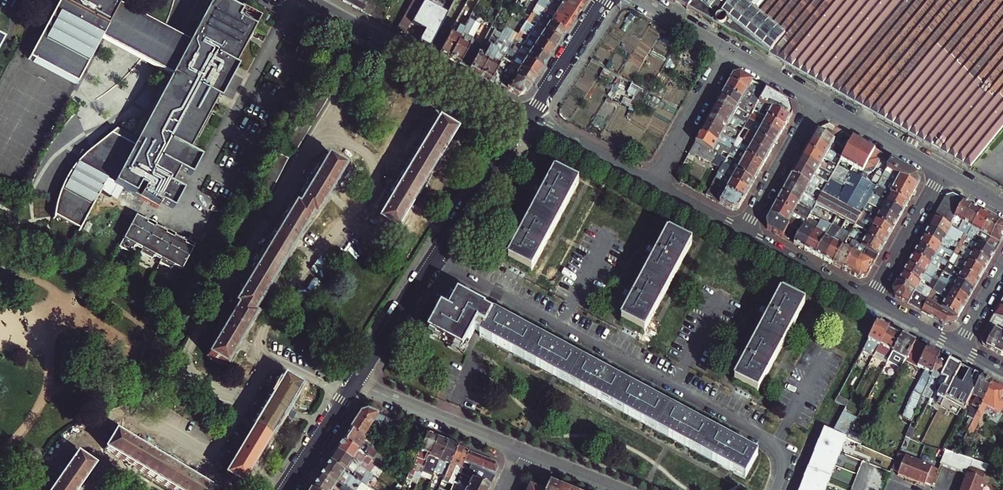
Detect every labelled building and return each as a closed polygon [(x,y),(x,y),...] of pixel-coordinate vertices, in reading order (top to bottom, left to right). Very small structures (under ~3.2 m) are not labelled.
[(20,75),(68,100),(101,38),(105,31),(99,28),(101,24),(102,25),(108,15),(106,14),(108,10),(114,13),(119,4),(117,3),(112,0),(60,0),(20,75)] [(147,115),(151,118),(139,141),(136,147),(112,134),(116,130),(115,129),(89,157),(83,154),(77,166),(78,167),(77,169),(73,174),(69,180),(65,186),(62,192),(59,199),(57,205),(56,212),(55,216),(56,216),(57,214),(81,226),(79,229),(80,229),(108,178),(159,205),(197,135),(200,136),(213,110),(211,109),(255,26),(238,16),(240,11),(238,10),(219,0),(215,0),(192,43),(191,44),(184,50),(186,53),(173,77),(171,81),(155,112),(150,109),(147,115)] [(343,1),(362,11),(368,0),(343,0),(343,1)] [(376,0),(368,0),(362,11),(381,21),(388,7),(376,0)] [(415,0),(398,31),(404,34),(412,20),(415,15),(421,3),(415,0)] [(415,15),(429,23),(436,9),(438,6),(426,0),(423,0),(421,3),(415,15)] [(567,0),(550,0),(550,1),(574,17),(580,8),(567,0)] [(580,8),(585,0),(567,0),(580,8)] [(972,170),(1000,136),(1002,132),(1002,0),(672,0),(972,170)] [(550,1),(544,9),(569,25),(574,17),(550,1)] [(191,44),(192,43),(119,4),(114,13),(108,10),(106,14),(108,15),(102,25),(101,24),(99,28),(105,31),(101,38),(173,77),(186,53),(184,50),(191,44)] [(539,18),(563,34),(569,25),(544,9),(539,6),(536,4),(534,8),(537,9),(542,12),(539,18)] [(259,19),(239,8),(238,10),(240,11),(238,16),(255,26),(259,19)] [(429,23),(419,42),(429,47),(439,29),(447,14),(436,9),(429,23)] [(531,13),(528,18),(526,22),(528,23),(534,15),(531,13)] [(563,34),(539,18),(534,27),(558,42),(563,34)] [(462,31),(448,58),(468,68),(477,53),(472,50),(476,42),(472,40),(472,39),(467,36),(475,23),(469,19),(462,31)] [(404,34),(411,37),(418,24),(412,20),(404,34)] [(558,42),(534,27),(528,23),(526,22),(522,27),(531,32),(528,36),(552,52),(558,42)] [(449,34),(439,52),(448,58),(462,31),(453,26),(449,34)] [(439,29),(429,47),(439,52),(449,34),(439,29)] [(522,45),(546,61),(552,52),(528,36),(524,41),(516,36),(514,40),(517,42),(522,45)] [(477,53),(468,68),(478,74),(492,50),(482,44),(477,53)] [(540,70),(546,61),(522,45),(519,50),(515,48),(513,52),(540,70)] [(534,79),(540,70),(513,52),(508,49),(505,53),(512,57),(514,58),(510,63),(534,79)] [(489,80),(495,70),(491,68),(498,56),(495,54),(496,52),(492,50),(478,74),(489,80)] [(498,64),(496,67),(528,88),(534,79),(510,63),(507,69),(498,64)] [(528,88),(496,67),(495,70),(489,80),(497,84),(499,80),(502,81),(500,85),(518,95),(525,93),(528,88)] [(753,94),(758,84),(740,74),(734,75),(730,81),(753,94)] [(325,79),(321,86),(332,93),(336,86),(325,79)] [(730,81),(725,90),(748,103),(753,94),(730,81)] [(321,86),(317,92),(328,99),(332,93),(321,86)] [(760,102),(767,106),(790,119),(793,113),(789,101),(767,89),(763,96),(761,99),(760,102)] [(720,99),(743,111),(748,103),(725,90),(720,99)] [(317,92),(313,99),(324,106),(328,99),(317,92)] [(309,105),(320,112),(324,106),(313,99),(309,105)] [(751,116),(743,111),(720,99),(716,107),(739,121),(742,116),(750,120),(751,116)] [(309,105),(305,111),(316,118),(320,112),(309,105)] [(790,119),(767,106),(762,114),(764,115),(785,127),(790,119)] [(716,107),(711,116),(734,130),(738,124),(745,128),(746,125),(739,121),(716,107)] [(305,111),(301,118),(312,125),(316,118),(305,111)] [(764,115),(759,124),(780,136),(785,127),(764,115)] [(711,116),(706,125),(737,142),(739,138),(742,134),(734,130),(711,116)] [(297,124),(308,131),(312,125),(301,118),(297,124)] [(437,120),(378,219),(395,229),(454,130),(437,120)] [(753,129),(746,125),(745,128),(749,131),(758,136),(775,146),(780,136),(759,124),(757,123),(753,129)] [(297,124),(293,131),(304,138),(308,131),(297,124)] [(819,129),(817,131),(831,139),(837,128),(829,124),(819,129)] [(737,142),(706,125),(701,134),(723,146),(726,141),(735,146),(737,142)] [(749,131),(745,128),(742,134),(739,138),(744,140),(749,131)] [(842,131),(837,128),(831,139),(836,142),(842,131)] [(136,147),(139,141),(117,129),(116,130),(112,134),(136,147)] [(293,131),(289,137),(300,144),(304,138),(293,131)] [(812,140),(830,150),(839,155),(842,157),(845,153),(839,150),(840,149),(835,146),(837,143),(842,146),(843,146),(836,142),(831,139),(817,131),(812,140)] [(732,151),(723,146),(701,134),(696,143),(718,156),(721,151),(729,156),(732,151)] [(853,138),(849,135),(843,146),(845,147),(845,148),(847,149),(853,138)] [(775,146),(758,136),(752,145),(770,155),(775,146)] [(300,144),(289,137),(285,144),(296,151),(300,144)] [(734,147),(747,155),(764,164),(770,155),(752,145),(750,149),(742,144),(744,140),(739,138),(737,142),(735,146),(734,147)] [(875,150),(853,138),(847,149),(845,153),(842,157),(841,159),(856,168),(863,172),(875,150)] [(828,154),(830,150),(812,140),(807,149),(824,159),(830,162),(838,166),(841,159),(842,157),(839,155),(837,159),(828,154)] [(718,156),(696,143),(691,151),(713,163),(712,165),(721,170),(724,165),(726,161),(718,156)] [(739,162),(742,163),(747,155),(734,147),(732,151),(729,156),(732,158),(739,162)] [(803,157),(820,167),(827,171),(833,174),(838,166),(830,162),(828,166),(823,162),(824,159),(807,149),(803,157)] [(882,154),(875,150),(863,172),(869,175),(873,174),(881,159),(879,158),(882,154)] [(273,160),(285,166),(288,159),(277,153),(273,160)] [(742,163),(759,173),(764,164),(747,155),(742,163)] [(732,158),(729,156),(726,161),(724,165),(728,167),(732,158)] [(798,166),(822,180),(825,181),(828,183),(833,174),(827,171),(825,176),(818,172),(820,167),(803,157),(798,166)] [(207,355),(224,366),(254,316),(251,314),(311,216),(313,218),(343,168),(326,158),(296,207),(294,205),(233,304),(236,306),(207,355)] [(867,203),(872,194),(876,187),(853,174),(856,168),(841,159),(838,166),(833,174),(828,183),(823,192),(819,199),(818,202),(816,204),(837,215),(846,220),(855,225),(858,221),(859,218),(863,212),(867,203)] [(891,159),(886,168),(918,186),(920,181),(918,174),(891,159)] [(273,160),(270,167),(281,173),(285,166),(273,160)] [(739,168),(737,172),(755,182),(759,173),(742,163),(739,162),(736,166),(739,168)] [(755,182),(737,172),(728,167),(724,165),(721,170),(719,174),(749,191),(755,182)] [(820,184),(822,180),(798,166),(793,175),(817,189),(823,192),(828,183),(825,181),(823,185),(820,184)] [(281,173),(270,167),(266,173),(278,179),(281,173)] [(895,184),(913,194),(918,186),(886,168),(882,177),(887,180),(889,175),(898,180),(895,184)] [(579,183),(556,171),(545,192),(543,195),(521,235),(519,239),(509,259),(531,271),(579,183)] [(278,179),(266,173),(263,180),(274,186),(278,179)] [(749,191),(719,174),(714,183),(719,186),(721,182),(729,187),(727,191),(728,191),(744,201),(749,191)] [(787,184),(805,194),(818,202),(819,199),(814,196),(817,189),(793,175),(787,184)] [(263,180),(259,187),(271,193),(274,186),(263,180)] [(908,203),(913,194),(895,184),(887,180),(884,184),(879,181),(877,186),(908,203)] [(719,186),(714,183),(706,196),(713,200),(717,193),(719,194),(722,188),(719,186)] [(787,184),(782,194),(800,204),(808,208),(813,211),(814,208),(809,206),(811,203),(803,198),(805,194),(787,184)] [(903,212),(908,203),(877,186),(876,187),(872,194),(878,198),(881,193),(888,197),(885,202),(903,212)] [(271,193),(259,187),(256,193),(268,199),(271,193)] [(543,188),(539,187),(536,193),(539,195),(540,194),(543,195),(545,192),(542,190),(543,188)] [(727,191),(722,188),(719,194),(717,193),(713,200),(718,203),(722,197),(724,198),(728,191),(727,191)] [(744,201),(728,191),(724,198),(722,197),(718,203),(732,210),(740,208),(744,201)] [(782,194),(777,203),(807,220),(810,215),(806,212),(798,207),(800,204),(782,194)] [(867,203),(873,206),(878,198),(872,194),(867,203)] [(947,196),(942,204),(957,213),(964,200),(953,194),(947,196)] [(963,223),(973,205),(964,200),(957,213),(952,222),(961,227),(963,223)] [(881,210),(898,220),(903,212),(885,202),(881,210)] [(807,220),(777,203),(770,215),(784,222),(801,232),(805,226),(807,220)] [(873,206),(867,203),(863,212),(870,216),(876,219),(881,210),(873,206)] [(957,213),(942,204),(934,217),(950,226),(952,222),(957,213)] [(982,210),(973,205),(963,223),(968,225),(964,234),(967,236),(972,227),(982,210)] [(893,229),(898,220),(881,210),(876,219),(893,229)] [(982,210),(972,227),(981,232),(991,215),(982,210)] [(147,216),(138,211),(120,245),(132,251),(136,243),(144,247),(142,251),(154,257),(156,254),(163,257),(162,261),(173,267),(175,264),(183,268),(194,246),(182,239),(184,236),(176,231),(174,235),(164,230),(166,226),(157,221),(155,225),(145,219),(147,216)] [(870,216),(863,212),(859,218),(867,222),(870,216)] [(777,234),(784,222),(770,215),(766,222),(768,229),(777,234)] [(844,224),(846,220),(837,215),(836,219),(844,224)] [(978,242),(986,246),(1000,221),(991,215),(981,232),(978,239),(976,241),(978,242)] [(157,221),(147,216),(145,219),(155,225),(157,221)] [(871,228),(888,238),(893,229),(876,219),(870,216),(867,222),(859,218),(858,221),(860,222),(871,228)] [(929,227),(952,240),(958,230),(956,229),(950,226),(934,217),(929,227)] [(805,249),(816,255),(829,231),(832,225),(821,220),(815,231),(805,249)] [(834,264),(843,247),(847,240),(842,237),(847,227),(852,230),(855,225),(846,220),(844,224),(839,233),(824,260),(834,264)] [(986,246),(996,252),(1002,239),(1002,222),(1000,221),(986,246)] [(176,231),(166,226),(164,230),(174,235),(176,231)] [(805,249),(815,231),(805,226),(801,232),(794,244),(805,249)] [(952,240),(929,227),(924,236),(946,249),(947,249),(952,240)] [(866,236),(884,246),(888,238),(871,228),(866,236)] [(519,232),(516,230),(513,237),(515,239),(516,237),(519,239),(521,235),(518,234),(519,232)] [(824,260),(839,233),(837,232),(835,234),(829,231),(816,255),(824,260)] [(656,256),(634,296),(632,300),(622,320),(645,332),(692,244),(669,232),(658,253),(656,256)] [(194,246),(196,242),(184,236),(182,239),(194,246)] [(878,255),(884,246),(866,236),(861,246),(863,246),(866,249),(873,252),(878,255)] [(941,258),(946,249),(924,236),(918,245),(941,258)] [(834,264),(843,269),(855,248),(857,244),(853,241),(848,250),(843,247),(834,264)] [(986,246),(978,242),(975,247),(965,241),(963,246),(966,248),(990,262),(996,252),(986,246)] [(947,262),(941,258),(918,245),(913,255),(931,265),(933,261),(940,265),(940,267),(942,268),(941,271),(943,272),(949,263),(947,262)] [(843,269),(852,275),(862,257),(866,249),(863,246),(860,251),(855,248),(843,269)] [(656,249),(653,248),(649,255),(652,256),(653,255),(656,256),(658,253),(655,251),(656,249)] [(990,262),(966,248),(961,257),(967,261),(985,271),(990,262)] [(954,253),(949,250),(945,257),(948,259),(947,262),(949,263),(950,260),(954,253)] [(862,257),(852,275),(859,278),(866,276),(878,255),(873,252),(868,260),(862,257)] [(908,264),(926,274),(931,265),(913,255),(908,264)] [(962,270),(980,280),(985,271),(967,261),(962,270)] [(952,265),(949,263),(943,272),(950,276),(952,271),(951,266),(952,265)] [(926,274),(908,264),(903,273),(915,280),(917,277),(924,281),(922,285),(933,291),(937,284),(938,281),(934,278),(926,274)] [(974,290),(980,280),(962,270),(957,280),(974,290)] [(943,272),(941,271),(940,273),(937,272),(934,278),(938,281),(943,272)] [(950,276),(943,272),(938,281),(941,283),(945,285),(947,280),(954,284),(957,280),(950,276)] [(933,291),(922,285),(915,280),(903,273),(898,283),(915,292),(920,295),(928,300),(932,293),(933,291)] [(974,290),(957,280),(954,284),(952,289),(969,299),(974,290)] [(457,282),(452,292),(475,304),(480,295),(457,282)] [(915,292),(898,283),(893,291),(895,298),(908,304),(915,292)] [(452,292),(449,289),(437,313),(471,331),(745,478),(757,455),(739,445),(712,431),(695,422),(669,408),(650,398),(624,384),(606,374),(580,360),(562,350),(536,337),(517,327),(490,312),(475,304),(452,292)] [(969,299),(952,289),(946,298),(964,308),(969,299)] [(629,292),(625,298),(629,300),(629,298),(632,300),(634,296),(631,295),(632,293),(629,292)] [(735,381),(757,393),(805,305),(782,292),(771,313),(769,317),(748,357),(746,360),(735,381)] [(920,295),(915,292),(908,304),(913,307),(920,295)] [(958,317),(964,308),(946,298),(941,308),(942,308),(958,317)] [(921,311),(929,315),(935,304),(928,300),(923,308),(921,311)] [(522,318),(496,303),(490,312),(517,327),(522,318)] [(935,304),(929,315),(936,319),(942,308),(941,308),(935,304)] [(999,307),(994,316),(1002,321),(1002,309),(999,307)] [(769,310),(766,308),(762,315),(765,317),(766,315),(769,317),(771,313),(768,312),(769,310)] [(956,321),(958,317),(942,308),(936,319),(945,324),(956,321)] [(471,331),(437,313),(425,332),(460,350),(471,331)] [(987,346),(997,352),(1002,342),(1002,321),(994,316),(993,319),(999,323),(995,330),(987,346)] [(874,357),(880,346),(889,328),(878,322),(863,351),(874,357)] [(984,345),(987,346),(995,330),(988,326),(982,338),(984,345)] [(541,327),(536,337),(562,350),(566,342),(541,327)] [(889,328),(880,346),(886,350),(883,357),(889,360),(902,335),(889,328)] [(915,343),(902,335),(889,360),(902,367),(907,359),(915,343)] [(940,355),(915,343),(907,359),(926,370),(912,395),(904,416),(913,421),(927,386),(938,360),(940,355)] [(874,357),(863,351),(858,359),(869,365),(874,357)] [(585,352),(580,360),(606,374),(611,366),(585,352)] [(743,352),(739,359),(742,360),(743,359),(746,360),(748,357),(744,355),(745,353),(743,352)] [(938,360),(927,386),(935,390),(941,378),(948,365),(938,360)] [(950,361),(948,365),(941,378),(947,381),(944,387),(942,387),(937,396),(940,398),(938,403),(941,405),(944,400),(954,381),(955,378),(961,367),(950,361)] [(982,378),(969,371),(964,382),(962,385),(954,381),(944,400),(964,412),(973,396),(982,378)] [(629,375),(624,384),(650,398),(655,389),(629,375)] [(283,376),(259,417),(224,475),(241,485),(300,386),(283,376)] [(993,384),(982,378),(973,396),(977,398),(974,406),(976,407),(966,426),(970,428),(993,384)] [(993,384),(970,428),(968,431),(973,434),(985,411),(985,409),(986,407),(999,414),(1002,407),(1002,405),(1000,404),(1002,399),(1002,390),(993,384)] [(673,399),(669,408),(695,422),(699,413),(673,399)] [(348,429),(361,438),(372,421),(384,430),(383,433),(390,435),(395,422),(367,410),(358,412),(348,429)] [(717,423),(712,431),(739,445),(743,437),(717,423)] [(848,439),(851,433),(836,426),(833,433),(846,438),(848,439)] [(340,441),(368,459),(372,453),(366,449),(370,444),(361,438),(348,429),(340,441)] [(824,429),(799,489),(825,489),(846,438),(833,433),(824,429)] [(115,433),(105,449),(173,489),(210,489),(115,433)] [(436,438),(424,433),(408,468),(403,478),(409,481),(414,470),(419,473),(423,465),(436,438)] [(446,442),(436,438),(423,465),(429,468),(435,458),(438,459),(446,442)] [(340,441),(334,451),(359,467),(362,462),(368,466),(369,464),(375,468),(377,464),(368,459),(340,441)] [(446,442),(438,459),(433,470),(443,474),(455,446),(446,442)] [(467,451),(455,446),(443,474),(442,477),(453,482),(462,461),(467,451)] [(986,473),(971,467),(973,460),(956,454),(946,450),(940,463),(968,474),(961,489),(983,489),(987,481),(983,480),(986,473)] [(327,461),(360,481),(366,485),(369,480),(356,471),(359,467),(334,451),(327,461)] [(495,462),(467,451),(462,461),(471,465),(494,476),(497,469),(495,462)] [(915,481),(922,462),(906,455),(906,456),(899,453),(893,469),(899,472),(898,474),(915,481)] [(52,489),(76,489),(92,466),(77,455),(52,489)] [(989,465),(973,460),(971,467),(986,473),(989,465)] [(358,484),(360,481),(327,461),(321,470),(351,489),(356,482),(358,484)] [(932,466),(922,462),(915,481),(925,485),(926,482),(933,485),(939,469),(932,467),(932,466)] [(470,478),(488,487),(494,476),(471,465),(465,476),(470,478)] [(321,470),(315,480),(330,489),(352,489),(351,489),(321,470)] [(457,484),(469,489),(487,489),(488,487),(470,478),(468,482),(460,478),(457,484)] [(315,480),(309,489),(310,489),(330,489),(315,480)] [(457,484),(453,482),(450,488),(449,489),(469,489),(457,484)]
